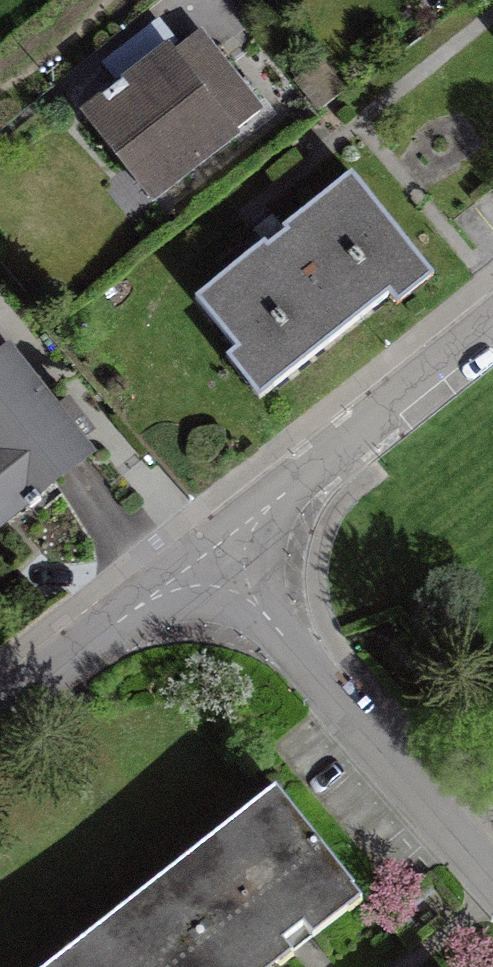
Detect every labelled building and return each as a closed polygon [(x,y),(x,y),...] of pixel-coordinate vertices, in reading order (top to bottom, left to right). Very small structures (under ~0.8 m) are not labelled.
[(167,51),(86,118),(126,167),(140,155),(167,187),(233,133),(220,117),(249,93),(207,42),(179,65),(167,51)] [(420,262),(349,173),(283,227),(287,233),(277,240),(267,249),(263,245),(195,299),(238,353),(243,349),(274,387),(395,291),(391,286),(420,262)] [(7,351),(0,357),(0,522),(26,503),(30,509),(40,501),(36,495),(87,456),(7,351)] [(274,785),(47,966),(249,966),(291,934),(353,884),(274,785)]
